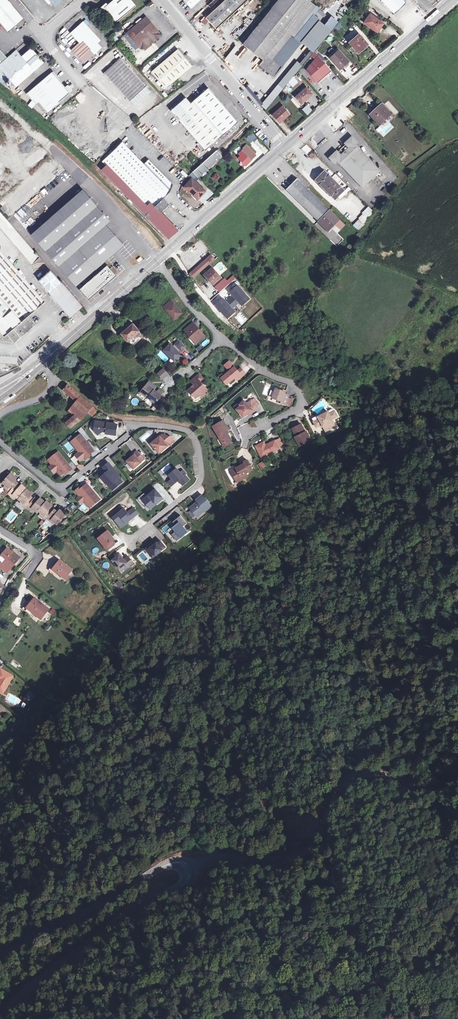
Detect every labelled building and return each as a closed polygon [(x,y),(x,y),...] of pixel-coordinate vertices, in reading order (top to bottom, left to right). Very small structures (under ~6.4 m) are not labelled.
[(8,32),(23,19),(7,0),(0,0),(0,22),(8,32)] [(130,0),(112,0),(107,5),(105,2),(100,7),(103,12),(106,10),(116,22),(135,6),(130,0)] [(191,8),(200,0),(183,0),(191,8)] [(205,18),(200,22),(204,26),(209,22),(216,29),(247,0),(224,0),(205,18)] [(310,0),(277,0),(242,44),(262,60),(258,65),(273,77),(281,67),(272,60),(315,6),(309,1),(310,0)] [(355,9),(362,1),(360,0),(356,0),(351,6),(355,9)] [(402,0),(381,0),(394,14),(405,4),(402,0)] [(383,24),(370,14),(363,23),(377,33),(383,24)] [(129,35),(138,46),(139,47),(141,47),(140,49),(145,49),(145,47),(146,48),(157,38),(157,37),(159,37),(159,35),(159,33),(157,33),(158,31),(145,17),(127,33),(129,35)] [(100,40),(83,22),(70,33),(79,43),(71,50),(80,59),(97,43),(100,40)] [(138,46),(129,35),(125,38),(135,49),(138,46)] [(358,50),(360,51),(367,45),(358,35),(349,43),(356,51),(358,50)] [(97,43),(80,59),(84,64),(101,48),(97,43)] [(226,60),(237,47),(235,45),(224,58),(226,60)] [(3,85),(4,83),(7,86),(11,83),(15,88),(44,63),(30,47),(21,56),(16,50),(7,58),(0,64),(0,82),(3,85)] [(219,47),(216,50),(221,55),(224,52),(219,47)] [(165,89),(192,66),(177,49),(151,72),(165,89)] [(297,62),(295,60),(260,105),(266,109),(311,53),(306,50),(297,62)] [(329,58),(339,69),(348,61),(338,50),(329,58)] [(316,53),(310,59),(314,62),(319,57),(316,53)] [(240,66),(245,58),(239,55),(234,63),(240,66)] [(317,82),(331,70),(319,57),(314,62),(306,70),(317,82)] [(120,58),(103,73),(129,101),(145,86),(146,86),(120,58)] [(69,93),(52,72),(26,94),(30,99),(36,103),(38,102),(46,112),(69,93)] [(244,89),(259,105),(261,103),(247,86),(244,89)] [(208,87),(190,103),(185,97),(170,110),(205,150),(237,122),(208,87)] [(311,94),(306,87),(295,97),(300,103),(311,94)] [(75,97),(80,101),(85,96),(80,92),(75,97)] [(301,110),(307,116),(312,110),(306,104),(301,110)] [(392,115),(382,105),(371,115),(380,125),(392,115)] [(289,114),(282,106),(272,115),(279,123),(289,114)] [(245,138),(250,143),(257,137),(252,132),(245,138)] [(345,153),(341,149),(332,158),(336,163),(338,161),(363,187),(380,171),(355,145),(357,143),(353,138),(344,147),(347,151),(345,153)] [(102,161),(106,165),(102,170),(168,238),(177,230),(173,227),(172,228),(158,214),(168,204),(163,198),(170,191),(173,184),(148,159),(143,164),(122,141),(102,161)] [(243,153),(250,161),(256,155),(246,145),(243,148),(243,149),(238,154),(240,156),(243,153)] [(221,156),(216,151),(196,169),(193,172),(196,175),(197,176),(199,175),(202,175),(202,172),(204,170),(208,170),(208,167),(209,166),(210,167),(221,156)] [(250,161),(243,153),(240,156),(238,158),(245,166),(250,161)] [(320,177),(326,171),(324,170),(315,179),(318,182),(321,178),(320,177)] [(345,190),(326,171),(320,177),(321,178),(318,182),(336,200),(345,190)] [(192,179),(191,178),(191,179),(183,187),(197,199),(205,191),(192,179)] [(339,220),(330,210),(298,179),(297,180),(287,190),(293,196),(319,221),(328,231),(339,220)] [(82,188),(30,233),(76,285),(81,280),(84,284),(80,288),(87,297),(114,274),(106,265),(92,277),(91,275),(86,280),(83,277),(123,243),(107,225),(111,221),(82,188)] [(354,222),(359,228),(375,213),(369,207),(354,222)] [(32,264),(39,258),(0,212),(0,227),(32,264)] [(337,233),(345,225),(340,220),(332,228),(337,233)] [(334,245),(342,242),(339,235),(331,238),(334,245)] [(150,243),(155,249),(159,246),(153,240),(150,243)] [(3,337),(6,335),(13,343),(35,323),(28,315),(43,302),(0,253),(0,334),(3,337)] [(215,259),(211,254),(190,273),(194,277),(215,259)] [(216,266),(213,268),(222,277),(224,275),(216,266)] [(222,277),(213,268),(205,276),(213,285),(222,277)] [(38,281),(49,293),(70,317),(81,307),(50,271),(38,281)] [(216,287),(220,292),(229,284),(225,279),(216,287)] [(238,285),(230,291),(234,296),(226,302),(223,298),(216,304),(228,317),(235,311),(232,308),(239,302),(242,305),(250,298),(238,285)] [(166,310),(173,303),(171,300),(163,307),(166,310)] [(173,303),(166,310),(174,320),(182,313),(173,303)] [(137,334),(140,331),(133,323),(121,334),(132,346),(141,339),(137,334)] [(205,336),(193,323),(187,328),(188,330),(186,332),(193,340),(194,339),(197,342),(205,336)] [(179,340),(175,345),(181,351),(185,347),(179,340)] [(181,355),(171,344),(164,351),(174,361),(181,355)] [(230,363),(226,367),(230,372),(222,379),(226,384),(234,377),(237,380),(240,378),(237,375),(239,373),(238,372),(230,363)] [(168,374),(164,369),(158,374),(162,379),(168,374)] [(200,382),(196,377),(191,382),(194,386),(188,390),(195,399),(200,395),(203,392),(204,394),(207,391),(200,382)] [(149,382),(141,392),(155,404),(161,396),(161,395),(163,393),(159,390),(157,392),(154,390),(156,387),(149,382)] [(77,401),(81,396),(69,385),(64,390),(77,401)] [(285,392),(276,389),(272,398),(278,400),(282,402),(281,403),(285,405),(289,395),(285,394),(285,392)] [(74,415),(79,420),(80,419),(92,406),(81,396),(77,401),(69,410),(74,415)] [(241,406),(237,410),(243,417),(248,414),(252,410),(253,412),(258,408),(256,406),(252,401),(251,401),(247,404),(245,401),(240,405),(241,406)] [(314,422),(317,427),(320,426),(322,425),(323,427),(328,435),(338,430),(332,419),(338,417),(335,411),(329,414),(328,412),(318,417),(319,419),(314,422)] [(79,420),(74,415),(68,421),(72,426),(79,420)] [(96,421),(95,422),(94,430),(97,435),(102,431),(106,432),(106,433),(115,435),(117,424),(96,421)] [(226,431),(227,430),(228,430),(223,421),(213,427),(223,444),(230,441),(231,440),(228,434),(226,431)] [(301,424),(292,429),(296,437),(295,437),(300,446),(311,440),(306,432),(305,432),(301,424)] [(94,451),(80,434),(70,442),(78,452),(84,458),(85,460),(91,454),(90,454),(94,451)] [(160,436),(151,443),(159,453),(174,441),(171,437),(168,436),(165,439),(164,437),(163,437),(161,439),(160,436)] [(264,442),(256,446),(262,458),(279,449),(275,441),(266,445),(264,442)] [(58,451),(48,459),(52,464),(57,471),(60,475),(64,472),(65,471),(67,472),(72,468),(58,451)] [(131,457),(127,461),(133,468),(141,462),(140,462),(143,459),(137,451),(133,454),(134,455),(131,457)] [(78,452),(75,455),(80,461),(84,458),(78,452)] [(235,474),(234,477),(237,482),(248,477),(246,473),(252,470),(248,461),(244,463),(244,464),(243,465),(233,470),(235,474)] [(119,475),(109,464),(104,468),(107,472),(101,477),(112,490),(122,482),(117,477),(119,475)] [(180,472),(177,468),(169,475),(172,478),(168,482),(171,486),(179,480),(183,485),(189,480),(185,475),(186,474),(183,470),(180,472)] [(14,495),(17,497),(20,499),(22,501),(25,503),(23,505),(27,508),(28,507),(31,510),(33,508),(35,510),(38,512),(39,511),(42,513),(45,516),(43,518),(46,521),(47,519),(54,525),(55,523),(57,524),(66,514),(61,510),(59,512),(55,509),(54,511),(51,508),(53,506),(47,501),(46,503),(41,498),(39,500),(36,498),(35,499),(31,496),(33,493),(23,484),(21,487),(18,484),(19,483),(15,480),(17,478),(12,473),(3,483),(6,485),(9,488),(7,489),(10,492),(9,494),(12,496),(14,495)] [(80,486),(74,491),(79,496),(83,501),(89,508),(99,499),(86,483),(82,487),(81,488),(80,486)] [(156,489),(143,500),(149,507),(158,500),(159,502),(163,498),(156,489)] [(211,506),(203,495),(199,498),(200,499),(197,501),(198,502),(198,503),(196,505),(195,504),(190,508),(197,517),(205,510),(205,511),(211,506)] [(158,500),(149,507),(150,509),(159,502),(158,500)] [(14,507),(4,518),(11,524),(21,512),(14,507)] [(124,508),(113,517),(121,527),(139,513),(134,507),(128,512),(124,508)] [(181,515),(173,522),(176,525),(173,528),(176,531),(171,534),(177,541),(188,532),(183,526),(187,523),(181,515)] [(108,530),(102,535),(104,537),(100,540),(107,550),(114,544),(112,541),(115,539),(108,530)] [(252,535),(247,540),(251,544),(256,539),(252,535)] [(152,544),(146,549),(152,557),(165,547),(160,540),(157,543),(157,542),(153,545),(152,544)] [(3,563),(1,566),(8,572),(21,557),(14,551),(13,552),(9,548),(0,558),(0,560),(3,563)] [(120,554),(112,560),(119,569),(126,563),(129,567),(134,563),(128,556),(124,559),(120,554)] [(61,575),(62,573),(55,567),(61,559),(59,557),(51,568),(61,575)] [(55,567),(62,573),(66,577),(73,568),(61,559),(55,567)] [(28,606),(36,596),(33,594),(24,606),(36,616),(38,614),(28,606)] [(50,607),(36,596),(28,606),(38,614),(42,617),(50,607)] [(20,672),(24,667),(13,658),(9,663),(20,672)] [(4,693),(14,676),(2,669),(0,672),(0,679),(0,680),(0,690),(4,693)] [(35,694),(30,691),(27,696),(32,699),(35,694)]
